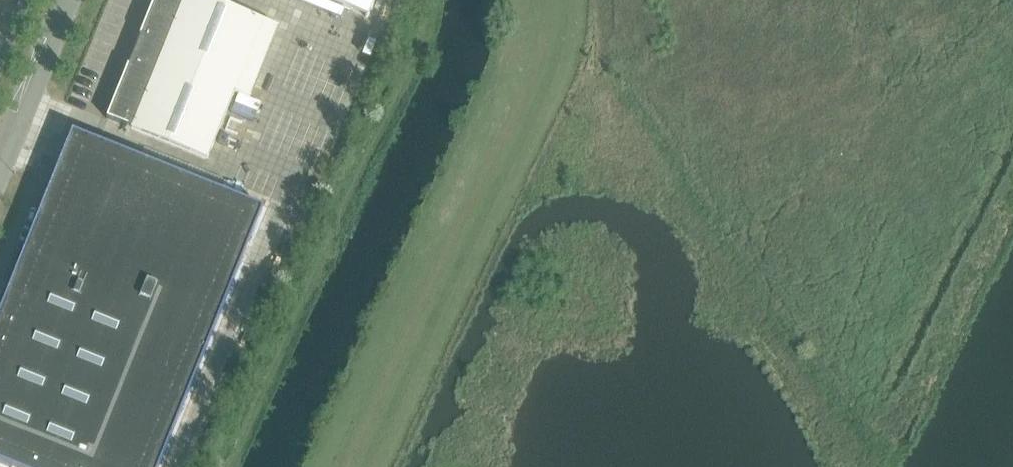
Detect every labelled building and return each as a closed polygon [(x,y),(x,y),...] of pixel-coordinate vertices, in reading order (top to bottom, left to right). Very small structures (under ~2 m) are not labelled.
[(107,118),(132,128),(131,130),(208,160),(263,21),(210,0),(155,0),(107,118)] [(367,18),(376,0),(330,0),(367,18)] [(0,311),(0,463),(10,466),(159,466),(263,209),(72,132),(0,311)]
